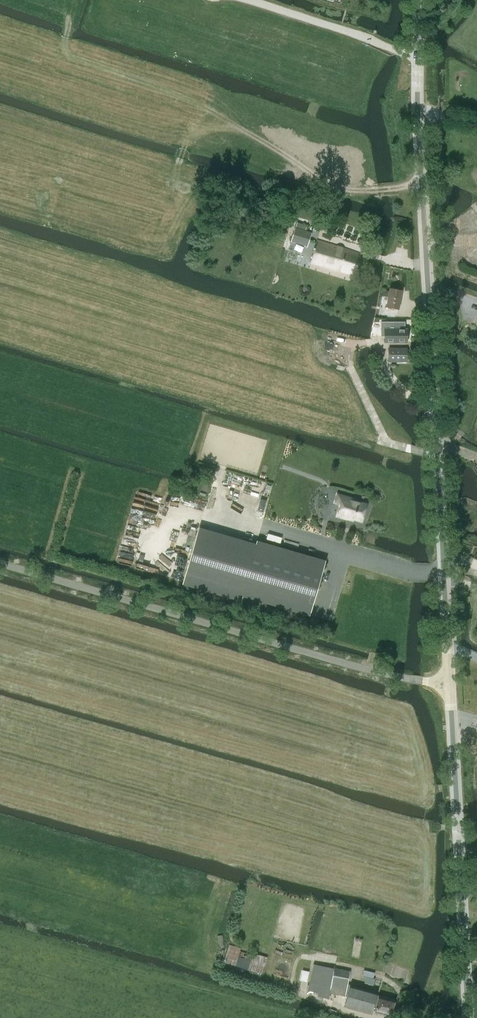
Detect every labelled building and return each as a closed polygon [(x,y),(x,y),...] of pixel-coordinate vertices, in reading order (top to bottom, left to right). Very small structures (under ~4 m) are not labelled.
[(295,227),(291,241),(307,246),(312,233),(295,227)] [(355,275),(358,264),(361,255),(341,248),(317,240),(310,263),(355,275)] [(382,296),(388,297),(386,308),(398,310),(402,290),(389,288),(389,291),(383,290),(382,296)] [(407,342),(407,330),(385,330),(385,342),(407,342)] [(389,362),(407,362),(407,348),(389,348),(389,362)] [(340,505),(337,515),(347,518),(348,516),(361,520),(365,505),(352,501),(352,498),(337,494),(335,504),(340,505)] [(256,511),(260,499),(254,497),(250,509),(256,511)] [(242,596),(255,546),(198,530),(183,584),(241,600),(242,596)] [(163,570),(173,545),(165,541),(154,566),(163,570)] [(256,542),(255,546),(242,596),(309,615),(324,562),(256,542)] [(224,962),(248,969),(246,973),(261,978),(267,957),(253,953),(253,954),(249,953),(249,954),(240,951),(241,948),(229,945),(224,962)] [(219,949),(215,959),(219,961),(224,951),(219,949)] [(313,964),(308,990),(319,992),(318,996),(329,998),(330,992),(347,995),(344,1006),(366,1011),(372,1013),(373,1006),(376,994),(377,992),(371,990),(348,984),(350,971),(321,965),(313,964)] [(307,982),(310,971),(303,970),(301,980),(307,982)] [(362,975),(373,978),(375,973),(364,970),(362,975)] [(362,976),(361,982),(373,985),(374,979),(362,976)] [(376,994),(373,1006),(376,1007),(375,1011),(391,1016),(395,1000),(376,994)]
